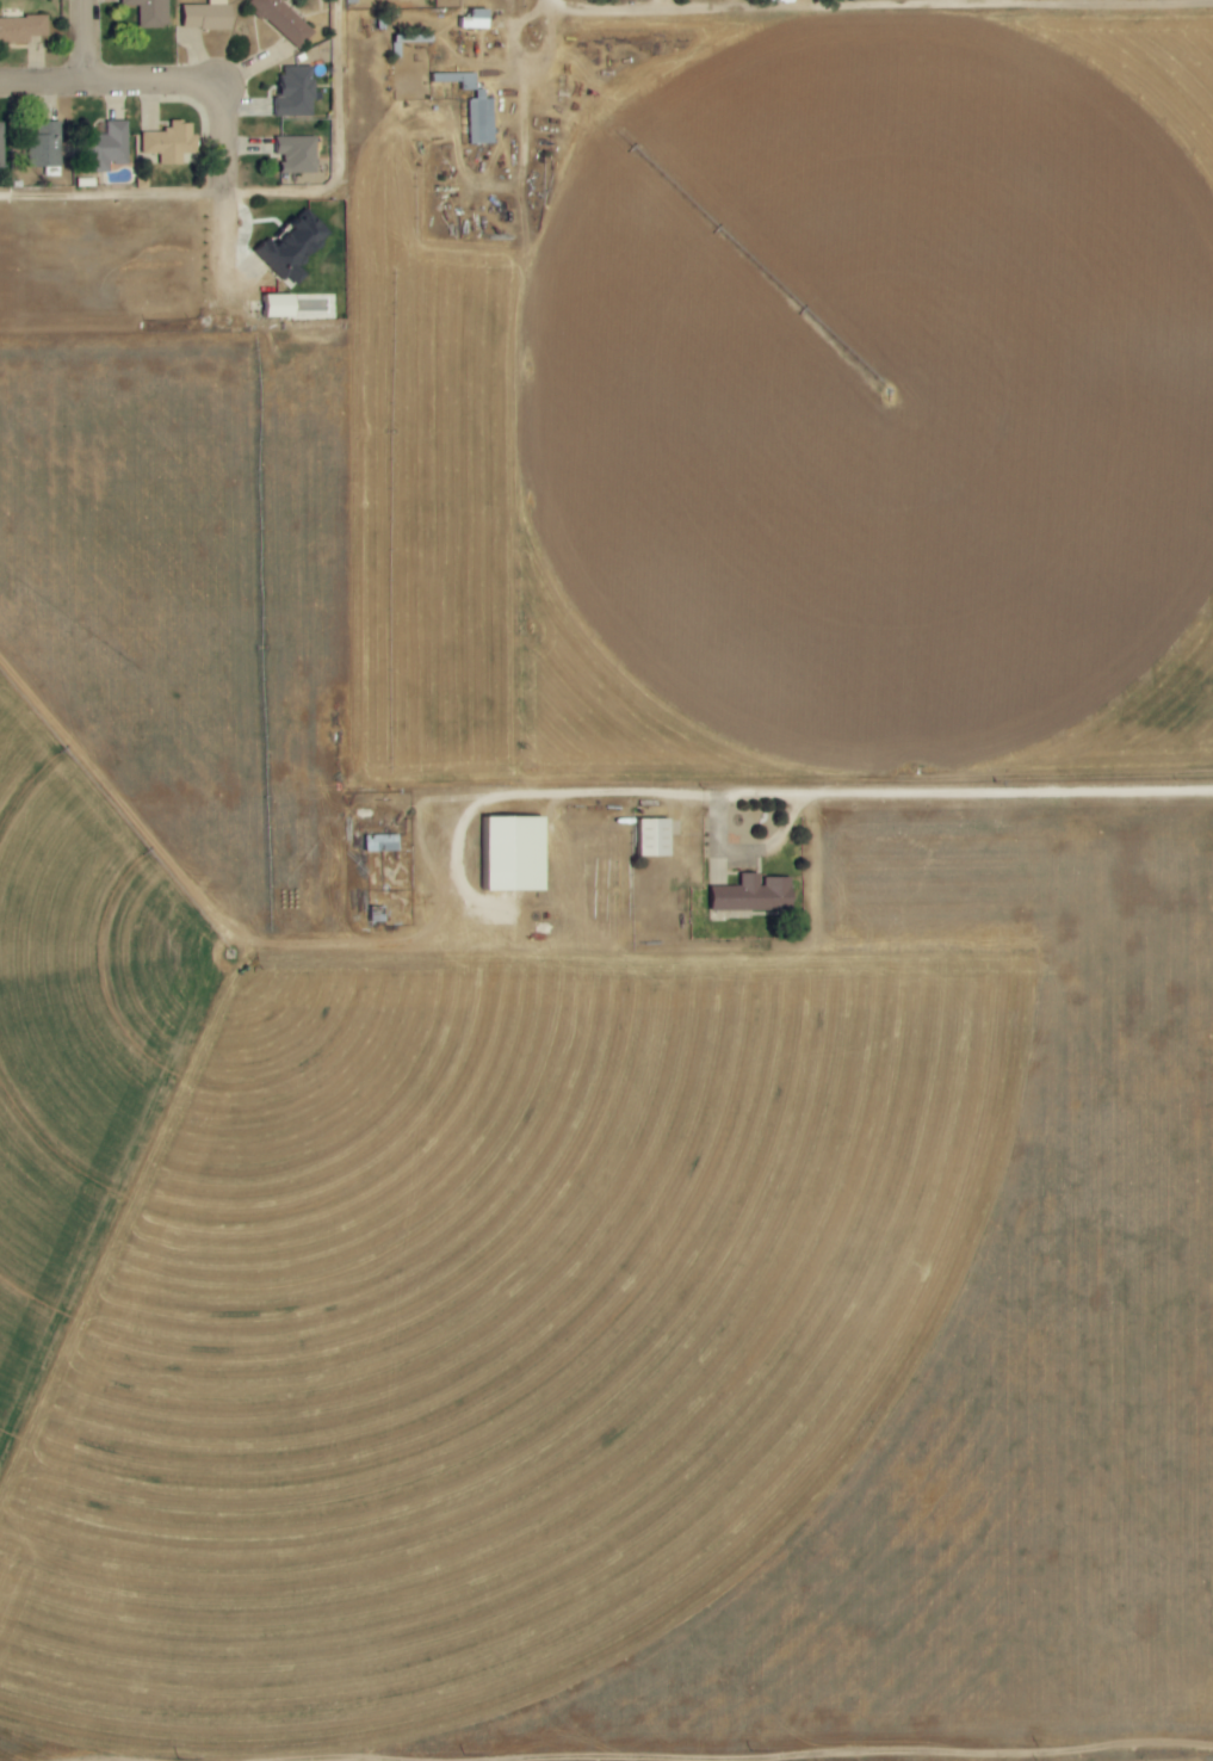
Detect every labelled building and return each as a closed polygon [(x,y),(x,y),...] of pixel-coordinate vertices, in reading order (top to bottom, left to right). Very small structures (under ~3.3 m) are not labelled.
[(170,0),(123,0),(123,6),(139,6),(140,28),(170,28),(170,0)] [(183,6),(183,30),(232,29),(232,0),(210,0),(210,6),(183,6)] [(316,32),(282,0),(253,0),(250,4),(300,50),(316,32)] [(490,9),(471,9),(471,18),(458,18),(458,29),(490,29),(490,9)] [(32,44),(32,37),(50,36),(49,17),(0,18),(0,45),(32,44)] [(316,116),(315,66),(281,67),(282,117),(316,116)] [(477,73),(435,74),(435,84),(464,82),(464,91),(478,91),(477,73)] [(471,144),(496,143),(495,99),(487,99),(487,89),(476,90),(477,100),(470,100),(471,144)] [(62,168),(61,122),(38,122),(39,137),(29,137),(30,168),(62,168)] [(84,173),(111,173),(111,165),(130,165),(129,122),(99,122),(99,157),(84,157),(84,173)] [(144,132),(144,162),(161,162),(161,166),(184,166),(184,154),(200,154),(200,135),(194,135),(194,122),(173,122),(173,132),(144,132)] [(319,173),(318,136),(279,138),(280,156),(283,156),(284,174),(319,173)] [(257,252),(291,290),(305,277),(297,268),(316,251),(309,243),(324,230),(311,216),(282,242),(275,235),(257,252)] [(298,318),(298,295),(262,296),(262,318),(298,318)] [(474,815),(473,889),(536,890),(536,816),(474,815)] [(662,818),(630,818),(631,856),(662,856),(662,818)] [(361,851),(394,851),(393,834),(361,835),(361,851)] [(703,911),(785,910),(785,876),(756,876),(756,872),(735,872),(735,886),(713,886),(713,897),(703,897),(703,911)]
